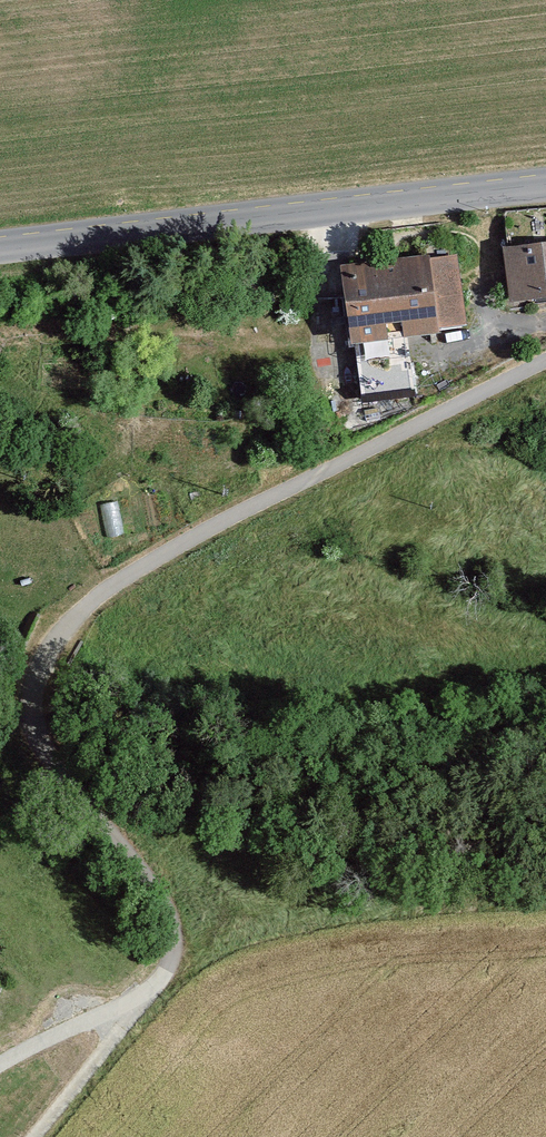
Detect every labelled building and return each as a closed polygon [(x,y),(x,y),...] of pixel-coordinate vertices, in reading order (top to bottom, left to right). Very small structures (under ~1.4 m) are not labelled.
[(504,253),(511,310),(545,306),(545,248),(504,253)] [(438,333),(466,330),(456,257),(430,261),(429,257),(340,268),(350,351),(355,351),(363,404),(414,398),(406,344),(439,339),(438,333)]
